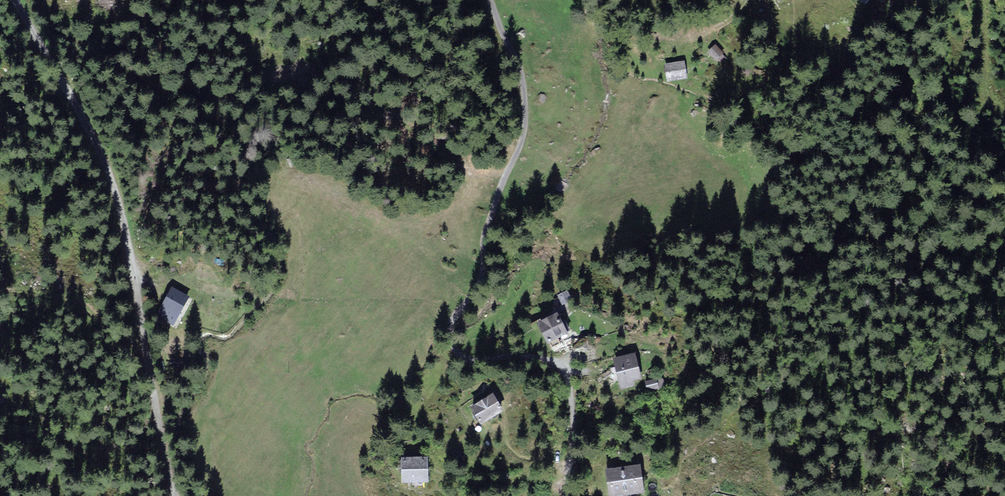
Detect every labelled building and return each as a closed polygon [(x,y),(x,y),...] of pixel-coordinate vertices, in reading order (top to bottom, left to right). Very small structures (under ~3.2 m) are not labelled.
[(724,56),(716,47),(710,53),(718,61),(724,56)] [(686,80),(684,64),(665,66),(667,82),(686,80)] [(187,296),(174,290),(171,288),(158,315),(174,322),(187,296)] [(557,313),(538,322),(549,342),(567,332),(557,313)] [(635,354),(614,358),(621,388),(634,385),(633,380),(641,379),(635,354)] [(657,380),(646,382),(647,390),(658,388),(657,380)] [(493,393),(470,407),(479,423),(502,409),(493,393)] [(459,450),(448,458),(454,468),(466,460),(459,450)] [(385,452),(375,462),(383,471),(394,461),(385,452)] [(428,458),(401,459),(402,479),(429,478),(428,458)] [(640,464),(605,468),(608,495),(643,491),(640,464)]
